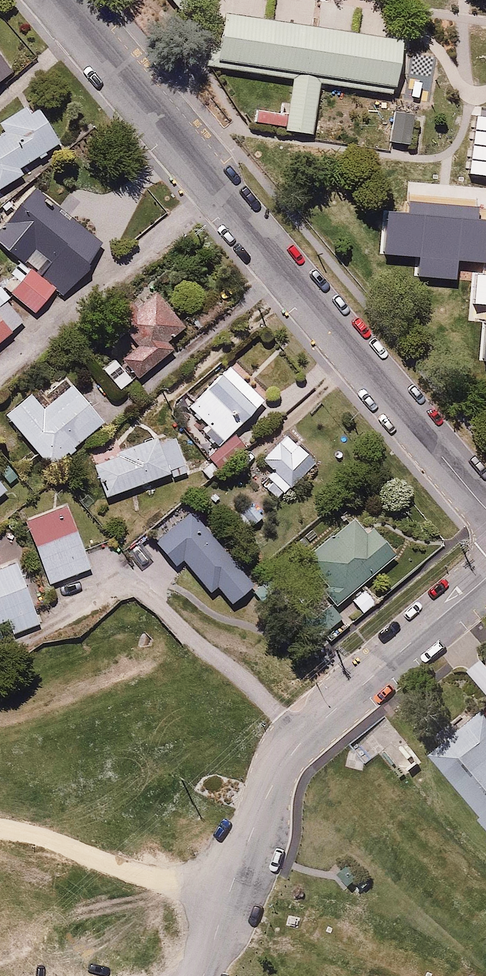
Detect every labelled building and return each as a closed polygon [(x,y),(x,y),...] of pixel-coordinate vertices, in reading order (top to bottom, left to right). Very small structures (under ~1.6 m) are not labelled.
[(179,13),(195,0),(169,0),(179,13)] [(401,38),(219,11),(211,65),(292,77),(284,131),(311,135),(319,85),(392,96),(401,38)] [(9,72),(0,58),(0,77),(9,72)] [(0,117),(0,129),(2,133),(0,134),(0,187),(25,173),(19,163),(34,155),(37,161),(47,156),(45,152),(58,145),(33,99),(0,117)] [(27,262),(37,248),(51,258),(40,272),(66,291),(105,239),(34,186),(0,231),(0,242),(27,262)] [(390,211),(384,253),(421,256),(419,276),(457,279),(459,260),(485,263),(485,219),(390,211)] [(54,288),(26,267),(9,291),(37,311),(54,288)] [(168,336),(185,320),(148,280),(110,316),(130,337),(115,351),(137,376),(174,342),(168,336)] [(29,318),(0,283),(0,342),(29,318)] [(266,397),(228,362),(187,407),(225,442),(266,397)] [(35,402),(30,396),(7,415),(47,464),(103,417),(67,375),(35,402)] [(274,468),(262,480),(279,497),(317,459),(286,428),(260,454),(274,468)] [(176,433),(161,439),(159,434),(92,459),(105,495),(172,470),(174,475),(189,469),(176,433)] [(67,502),(20,520),(46,588),(93,570),(67,502)] [(176,563),(181,558),(208,590),(214,585),(230,604),(255,583),(190,506),(169,523),(173,527),(157,541),(176,563)] [(303,552),(328,583),(321,589),(332,602),(339,597),(341,599),(389,560),(387,557),(394,552),(373,526),(366,532),(351,513),(303,552)] [(13,557),(0,563),(0,622),(7,619),(13,633),(40,622),(13,557)] [(428,756),(485,826),(485,707),(428,756)]
